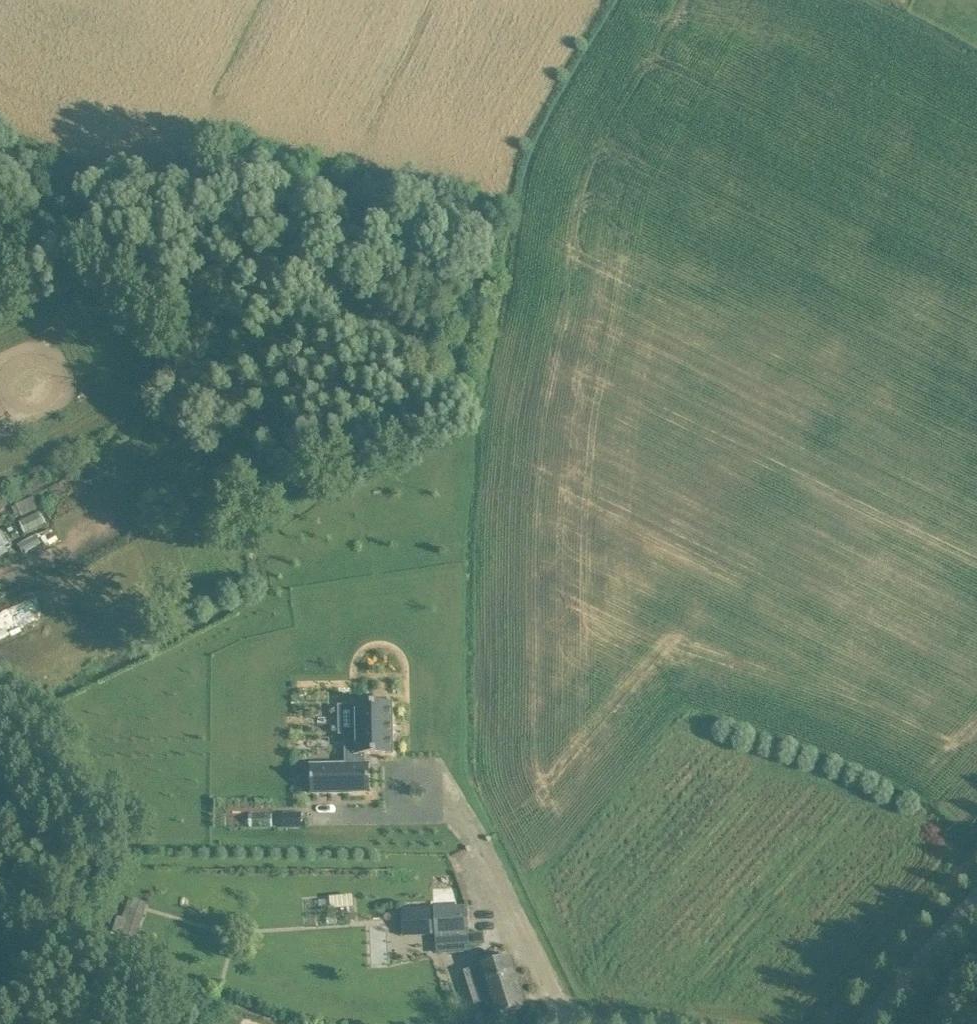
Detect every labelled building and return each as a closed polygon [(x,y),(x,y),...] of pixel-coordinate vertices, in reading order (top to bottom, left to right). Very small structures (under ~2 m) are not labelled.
[(14,506),(27,533),(50,522),(37,495),(14,506)] [(28,625),(18,606),(0,615),(0,639),(28,625)] [(347,763),(311,764),(312,794),(370,793),(370,762),(366,763),(366,754),(395,753),(394,702),(389,702),(389,698),(374,698),(374,702),(355,702),(355,735),(347,735),(347,763)] [(302,812),(282,812),(283,828),(302,828),(302,812)] [(4,927),(15,922),(7,905),(0,909),(0,918),(4,927)] [(420,934),(436,933),(470,931),(468,907),(435,909),(419,909),(420,934)] [(526,1006),(520,987),(510,955),(479,965),(479,966),(464,971),(475,1006),(491,1001),(495,1016),(526,1006)]
